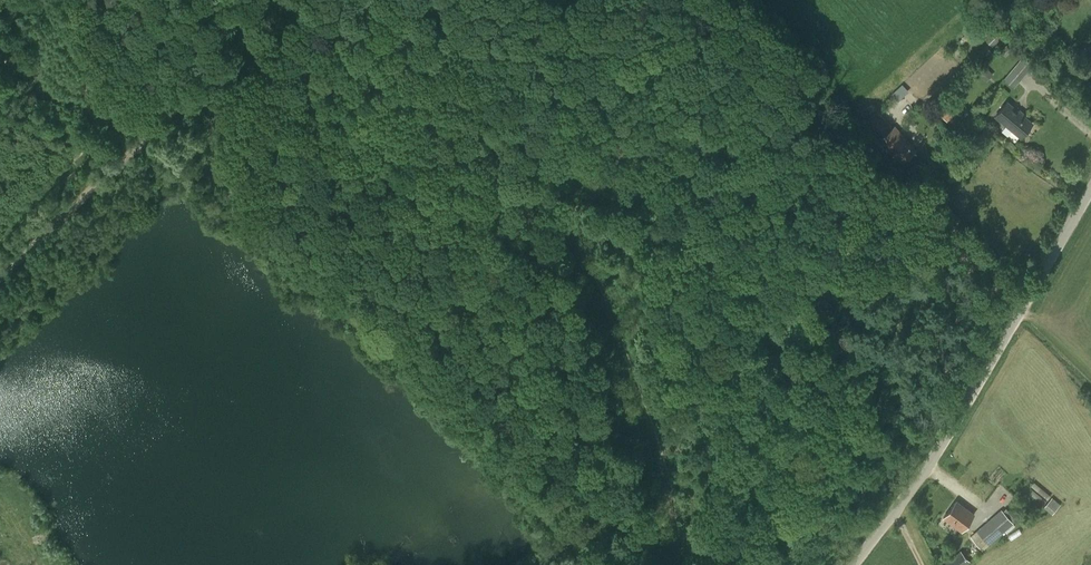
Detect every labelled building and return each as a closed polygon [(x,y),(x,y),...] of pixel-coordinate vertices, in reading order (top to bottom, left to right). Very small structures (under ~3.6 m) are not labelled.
[(1008,38),(997,26),(985,38),(995,49),(1008,38)] [(1000,50),(1005,56),(1012,51),(1006,45),(1000,50)] [(1024,54),(1009,72),(1020,81),(1035,63),(1024,54)] [(986,67),(980,74),(987,80),(993,73),(986,67)] [(904,84),(889,98),(905,114),(920,100),(904,84)] [(950,100),(938,111),(947,120),(958,110),(950,100)] [(996,116),(1021,136),(1032,123),(1007,103),(996,116)] [(916,149),(895,126),(893,128),(878,112),(866,123),(880,139),(879,141),(899,163),(902,161),(902,162),(916,149)] [(1050,495),(1034,481),(1030,485),(1047,499),(1050,495)] [(1026,491),(1043,505),(1046,500),(1030,487),(1026,491)] [(1052,497),(1044,506),(1052,514),(1060,504),(1052,497)] [(944,518),(961,532),(974,515),(956,501),(944,518)] [(1016,519),(1006,508),(1003,511),(1001,509),(970,536),(982,550),(1013,523),(1012,522),(1016,519)] [(970,562),(960,551),(944,564),(966,564),(970,562)]
